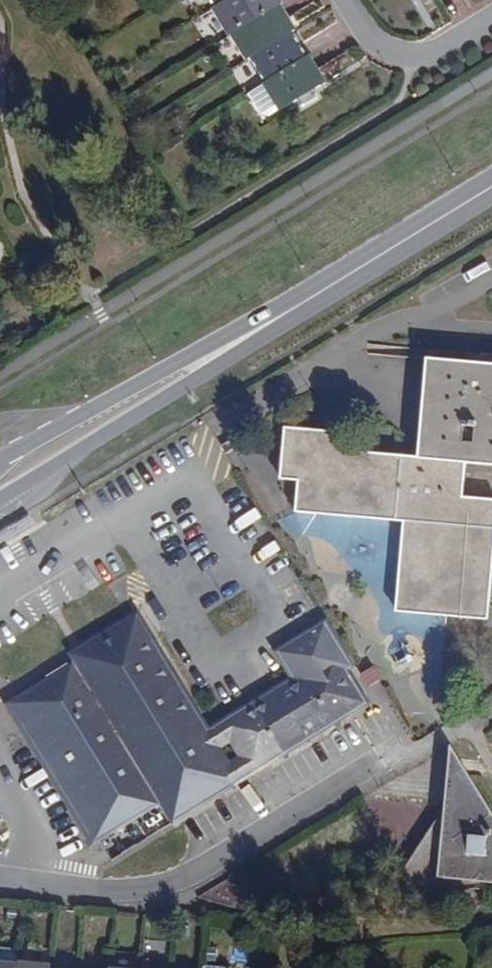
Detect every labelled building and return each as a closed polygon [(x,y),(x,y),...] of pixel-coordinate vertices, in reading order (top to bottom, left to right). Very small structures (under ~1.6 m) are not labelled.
[(219,6),(234,32),(236,31),(281,4),(284,2),(283,0),(228,0),(219,6)] [(281,4),(236,31),(252,57),(255,55),(293,32),(297,29),(281,4)] [(255,55),(269,80),(309,56),(293,32),(255,55)] [(309,56),(269,80),(267,81),(282,106),(297,97),(308,91),(325,81),(310,55),(309,56)] [(297,97),(301,103),(312,97),(308,91),(297,97)] [(464,487),(467,455),(491,458),(491,346),(483,345),(481,355),(426,349),(416,449),(342,440),(344,424),(286,417),(280,468),(299,471),(296,504),(404,515),(396,603),(487,611),(491,559),(491,491),(464,487)] [(12,689),(92,822),(160,780),(174,802),(227,769),(203,730),(134,615),(12,689)] [(360,700),(355,692),(337,660),(346,655),(322,616),(279,642),(298,673),(228,715),(252,754),(302,723),(306,731),(360,700)] [(368,677),(378,670),(371,658),(360,664),(368,677)] [(227,769),(252,754),(228,715),(203,730),(227,769)] [(451,745),(462,746),(452,731),(451,745)] [(469,868),(469,879),(491,879),(491,797),(470,761),(445,795),(444,804),(441,806),(439,810),(438,815),(438,819),(440,822),(442,826),(437,864),(469,868)] [(469,879),(469,868),(437,864),(442,826),(440,822),(438,819),(438,815),(439,810),(441,806),(444,804),(445,795),(399,858),(410,878),(469,879)] [(143,832),(165,819),(159,809),(137,821),(143,832)] [(399,858),(392,868),(392,877),(410,878),(399,858)] [(12,967),(44,967),(44,965),(44,961),(13,958),(13,961),(12,967)] [(13,961),(0,959),(0,967),(12,967),(13,961)]
